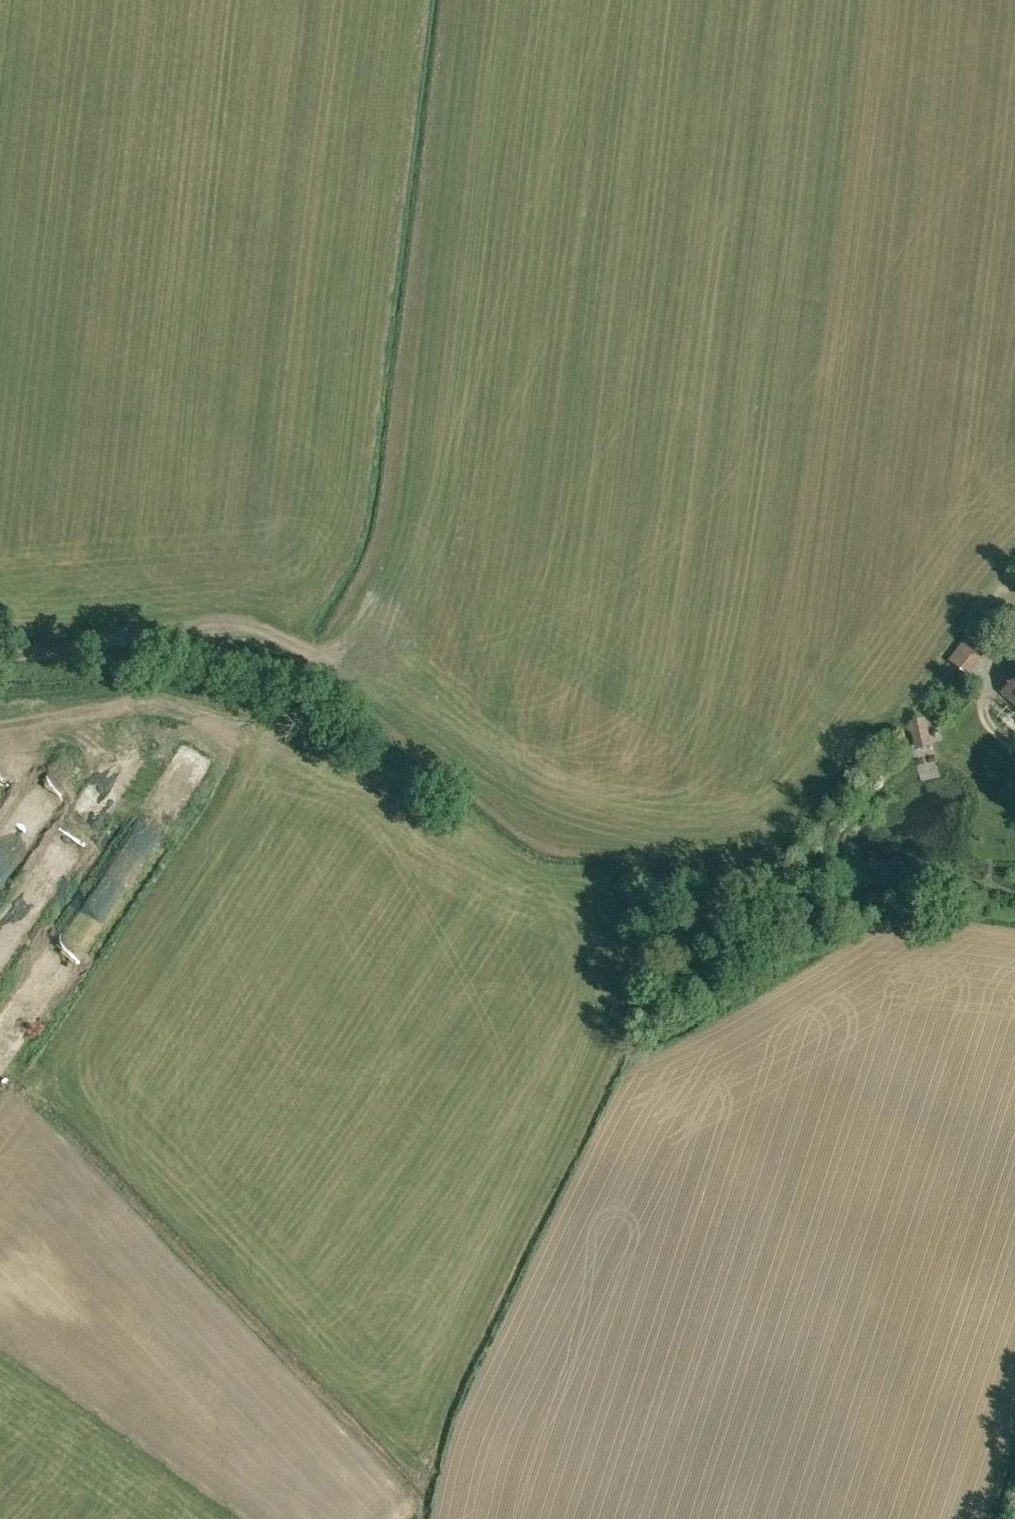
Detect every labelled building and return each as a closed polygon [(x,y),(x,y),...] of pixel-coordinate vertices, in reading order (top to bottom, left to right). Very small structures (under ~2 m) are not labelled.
[(1000,692),(1014,706),(1014,676),(1000,692)]
